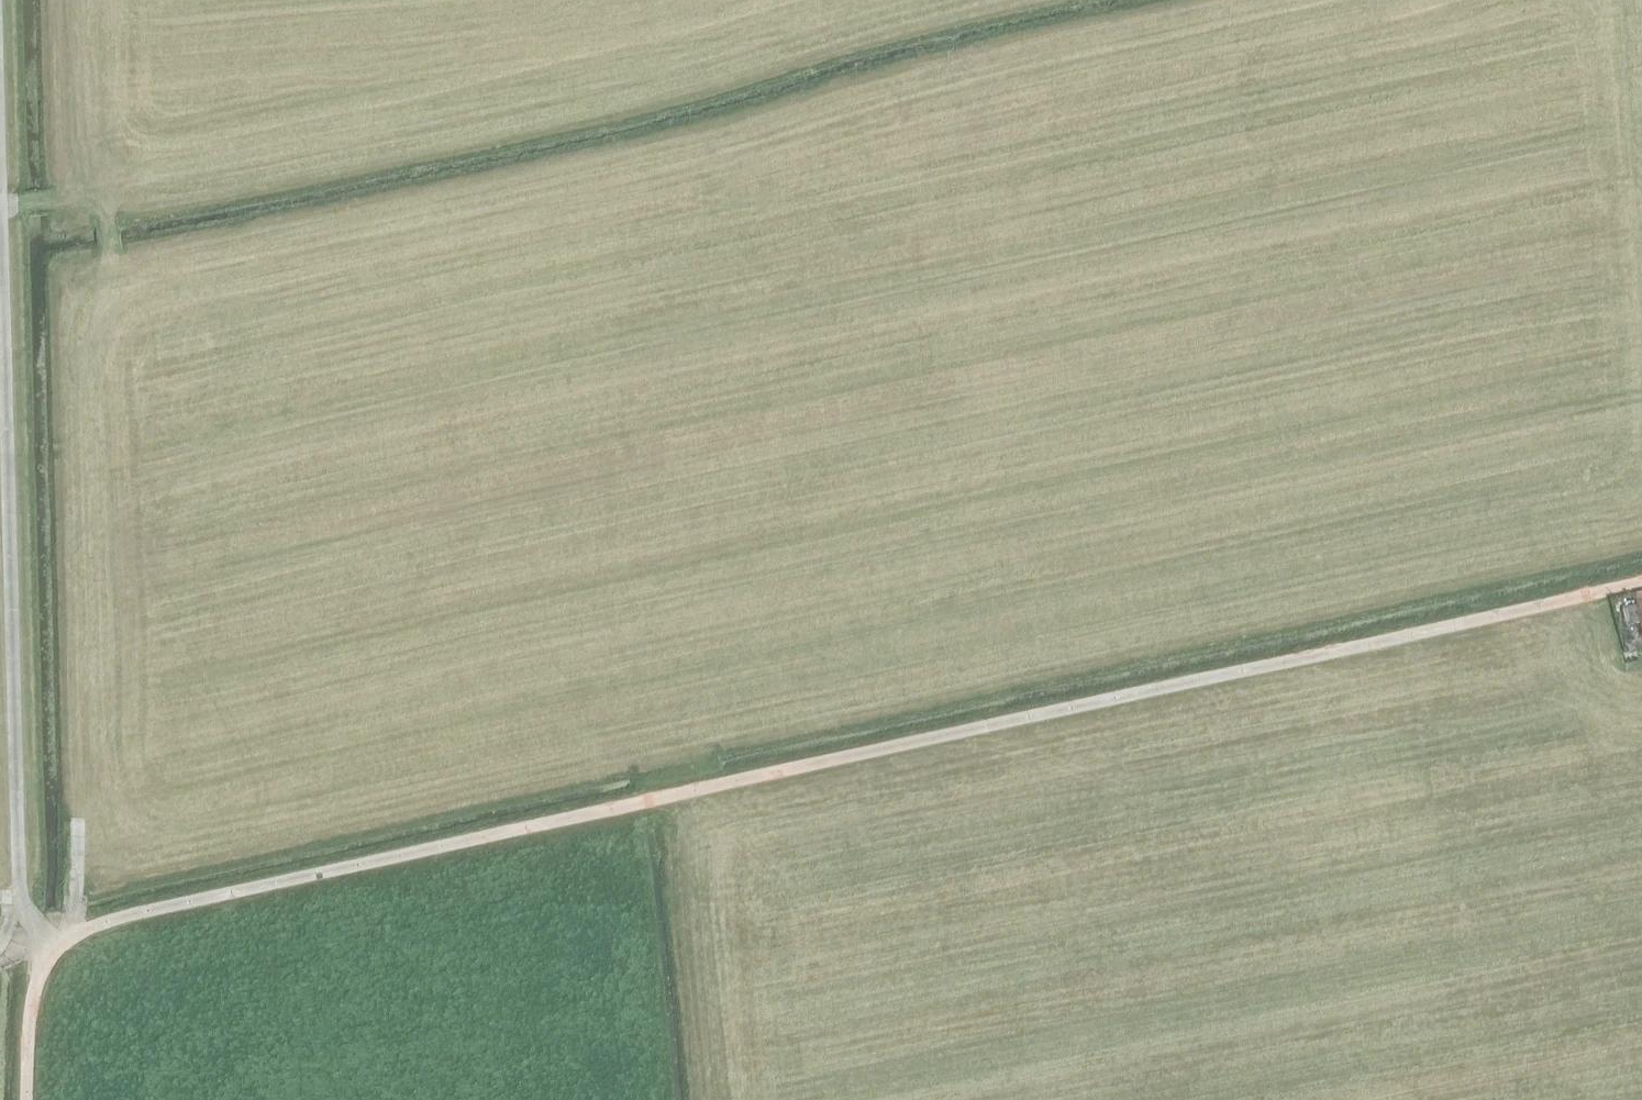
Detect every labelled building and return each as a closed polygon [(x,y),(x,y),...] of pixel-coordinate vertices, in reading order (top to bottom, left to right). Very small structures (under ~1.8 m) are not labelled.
[(1640,632),(1627,636),(1634,660),(1641,658),(1641,638),(1640,632)]
